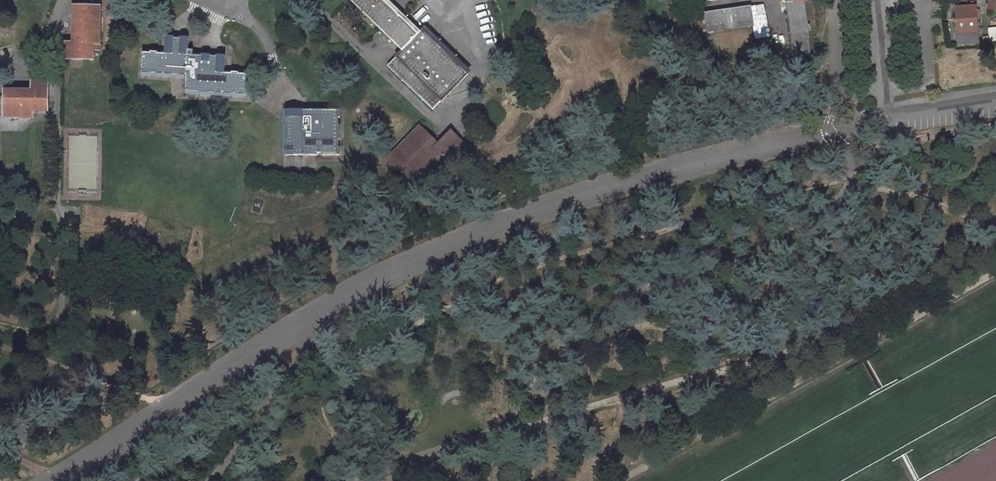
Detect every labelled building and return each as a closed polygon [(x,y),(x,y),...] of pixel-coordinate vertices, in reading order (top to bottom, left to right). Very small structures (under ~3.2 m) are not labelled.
[(407,52),(392,68),(437,110),(472,73),(427,31),(423,35),(386,0),(351,0),(407,52)] [(788,5),(796,56),(812,54),(804,3),(807,2),(806,0),(787,0),(788,5)] [(987,13),(995,13),(995,0),(987,0),(987,13)] [(977,5),(956,7),(959,46),(979,44),(977,5)] [(103,7),(76,7),(76,41),(67,41),(66,60),(96,60),(96,44),(102,44),(103,7)] [(707,31),(754,24),(752,7),(704,14),(707,31)] [(143,54),(142,75),(186,77),(185,92),(245,96),(246,76),(224,75),(225,58),(193,57),(193,52),(188,52),(189,41),(166,40),(165,55),(143,54)] [(6,93),(6,99),(0,99),(0,115),(6,115),(6,122),(35,122),(35,114),(52,114),(52,85),(36,85),(36,94),(6,93)] [(341,112),(286,111),(286,155),(340,155),(341,112)] [(423,180),(444,158),(450,164),(468,145),(454,133),(442,146),(421,127),(389,161),(409,180),(416,173),(423,180)]
